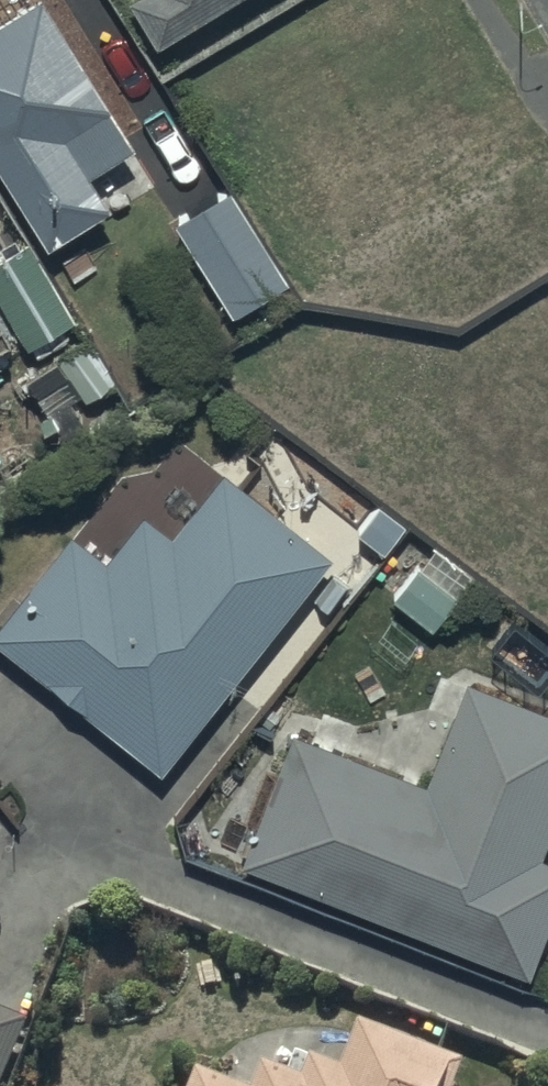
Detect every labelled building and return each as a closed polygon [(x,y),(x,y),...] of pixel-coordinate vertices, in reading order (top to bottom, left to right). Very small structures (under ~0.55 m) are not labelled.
[(38,249),(67,230),(74,242),(108,221),(79,175),(130,143),(40,0),(21,0),(0,13),(0,188),(38,249)] [(119,5),(142,42),(209,0),(127,0),(119,5)] [(230,195),(175,229),(233,321),(288,287),(230,195)] [(19,344),(65,315),(17,238),(0,249),(0,314),(19,344)] [(58,532),(0,612),(0,650),(157,763),(314,546),(212,472),(169,533),(134,507),(96,559),(58,532)] [(415,563),(389,599),(433,631),(459,595),(415,563)] [(501,620),(480,648),(543,694),(547,687),(547,655),(501,620)] [(229,862),(523,977),(547,914),(547,862),(532,855),(547,814),(547,721),(456,686),(419,782),(281,728),(229,862)] [(20,1032),(0,1023),(0,1078),(20,1032)] [(456,1072),(350,1028),(331,1074),(299,1061),(288,1085),(450,1085),(456,1072)] [(253,1072),(247,1085),(288,1085),(253,1072)] [(190,1076),(185,1085),(215,1085),(190,1076)]
